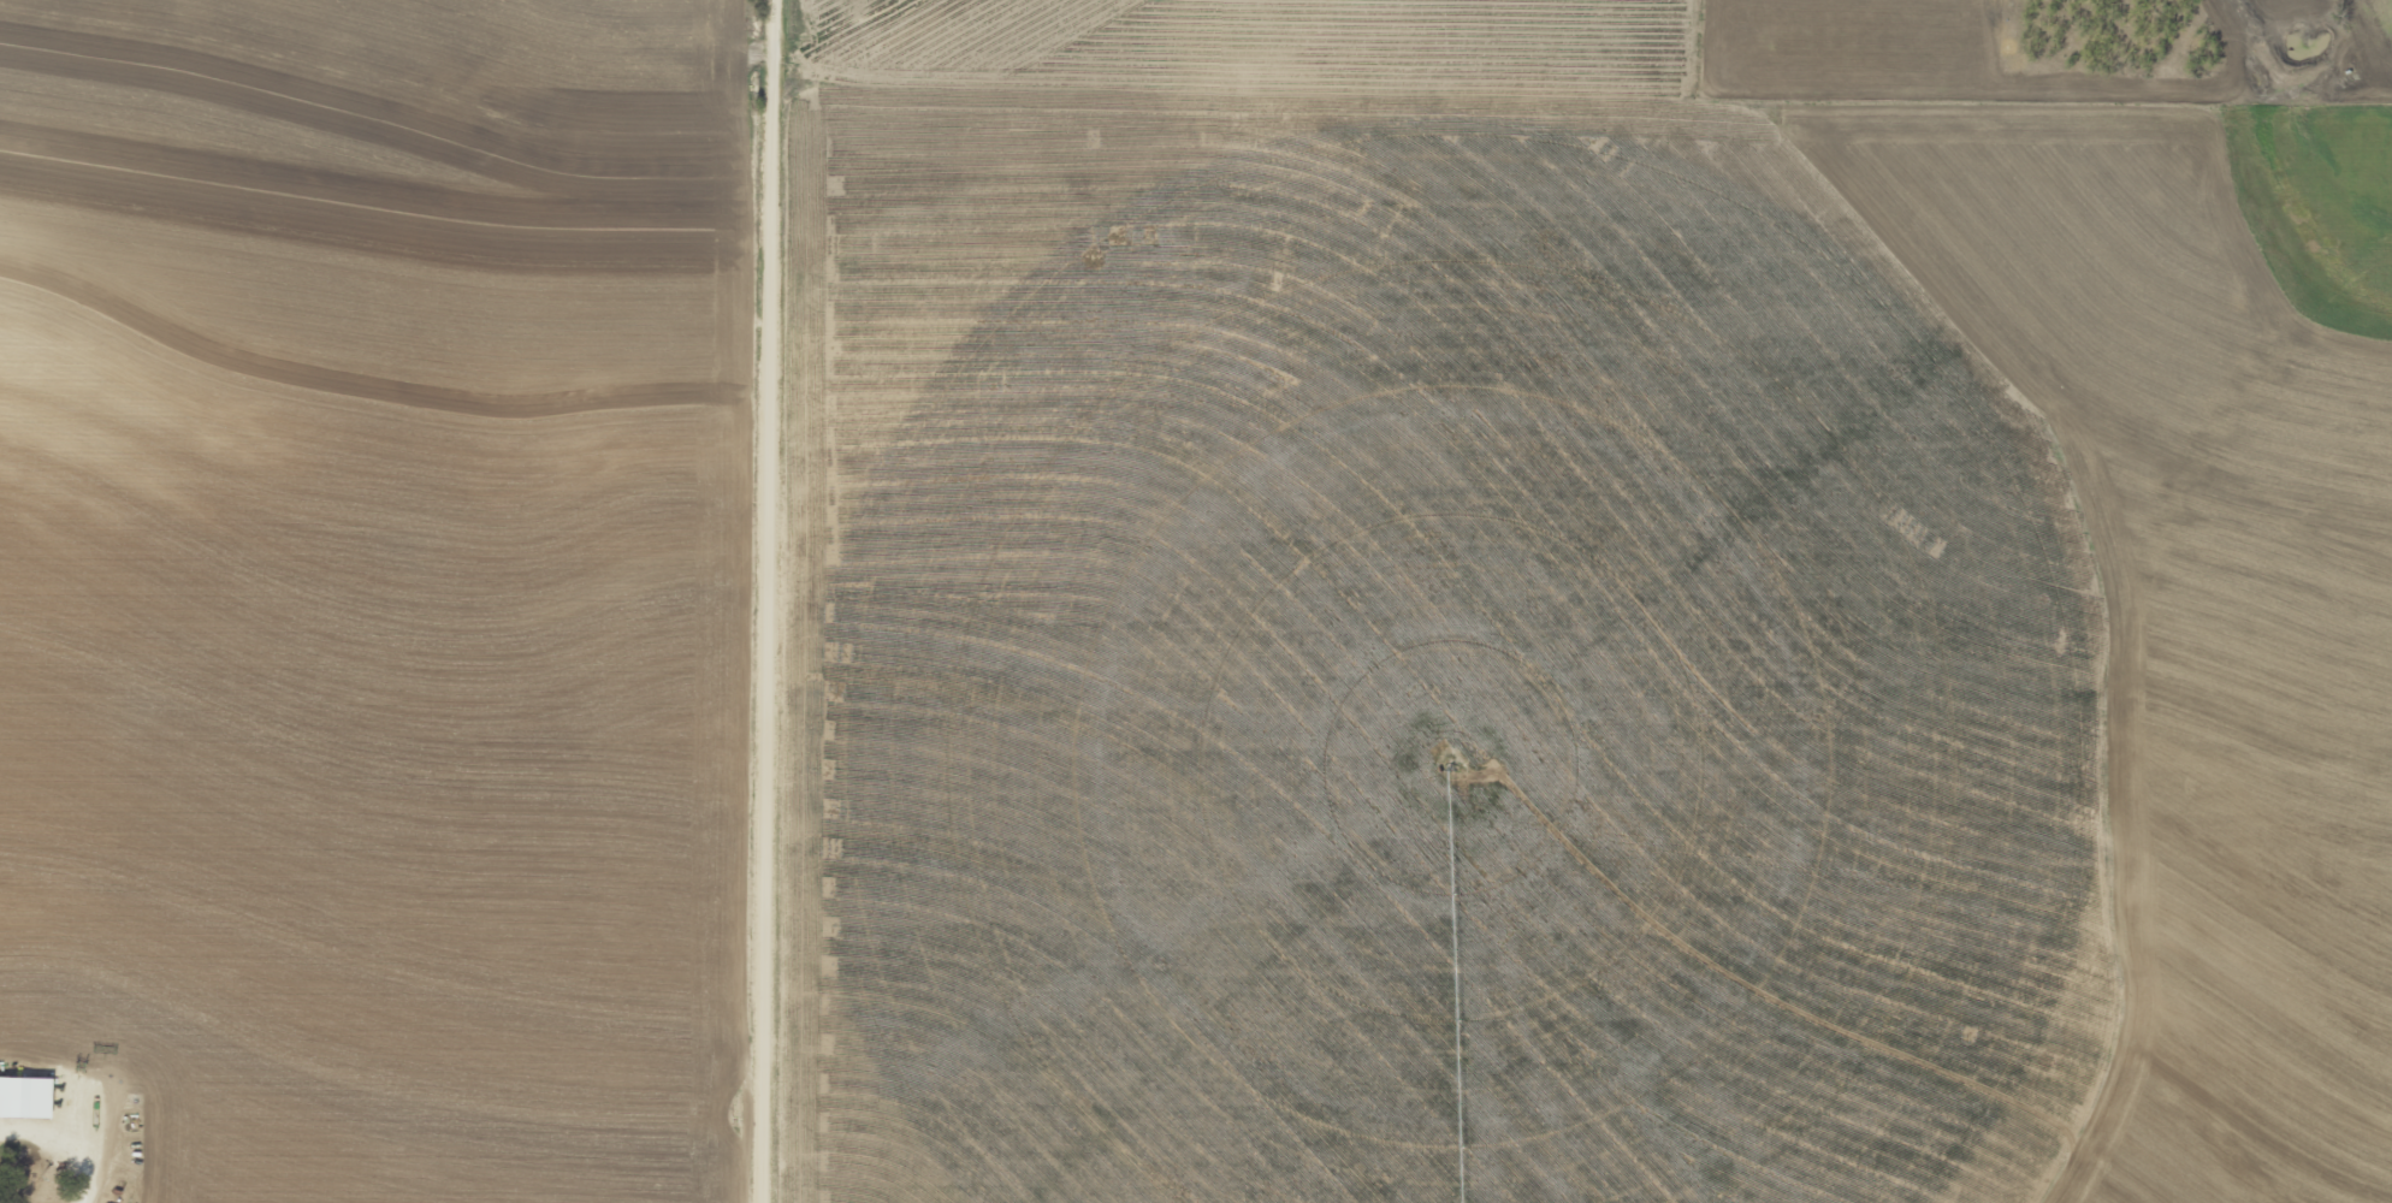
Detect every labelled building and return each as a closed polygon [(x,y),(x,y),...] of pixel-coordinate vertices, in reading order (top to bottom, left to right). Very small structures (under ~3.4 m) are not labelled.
[(44,1117),(45,1079),(0,1077),(0,1116),(44,1117)]
